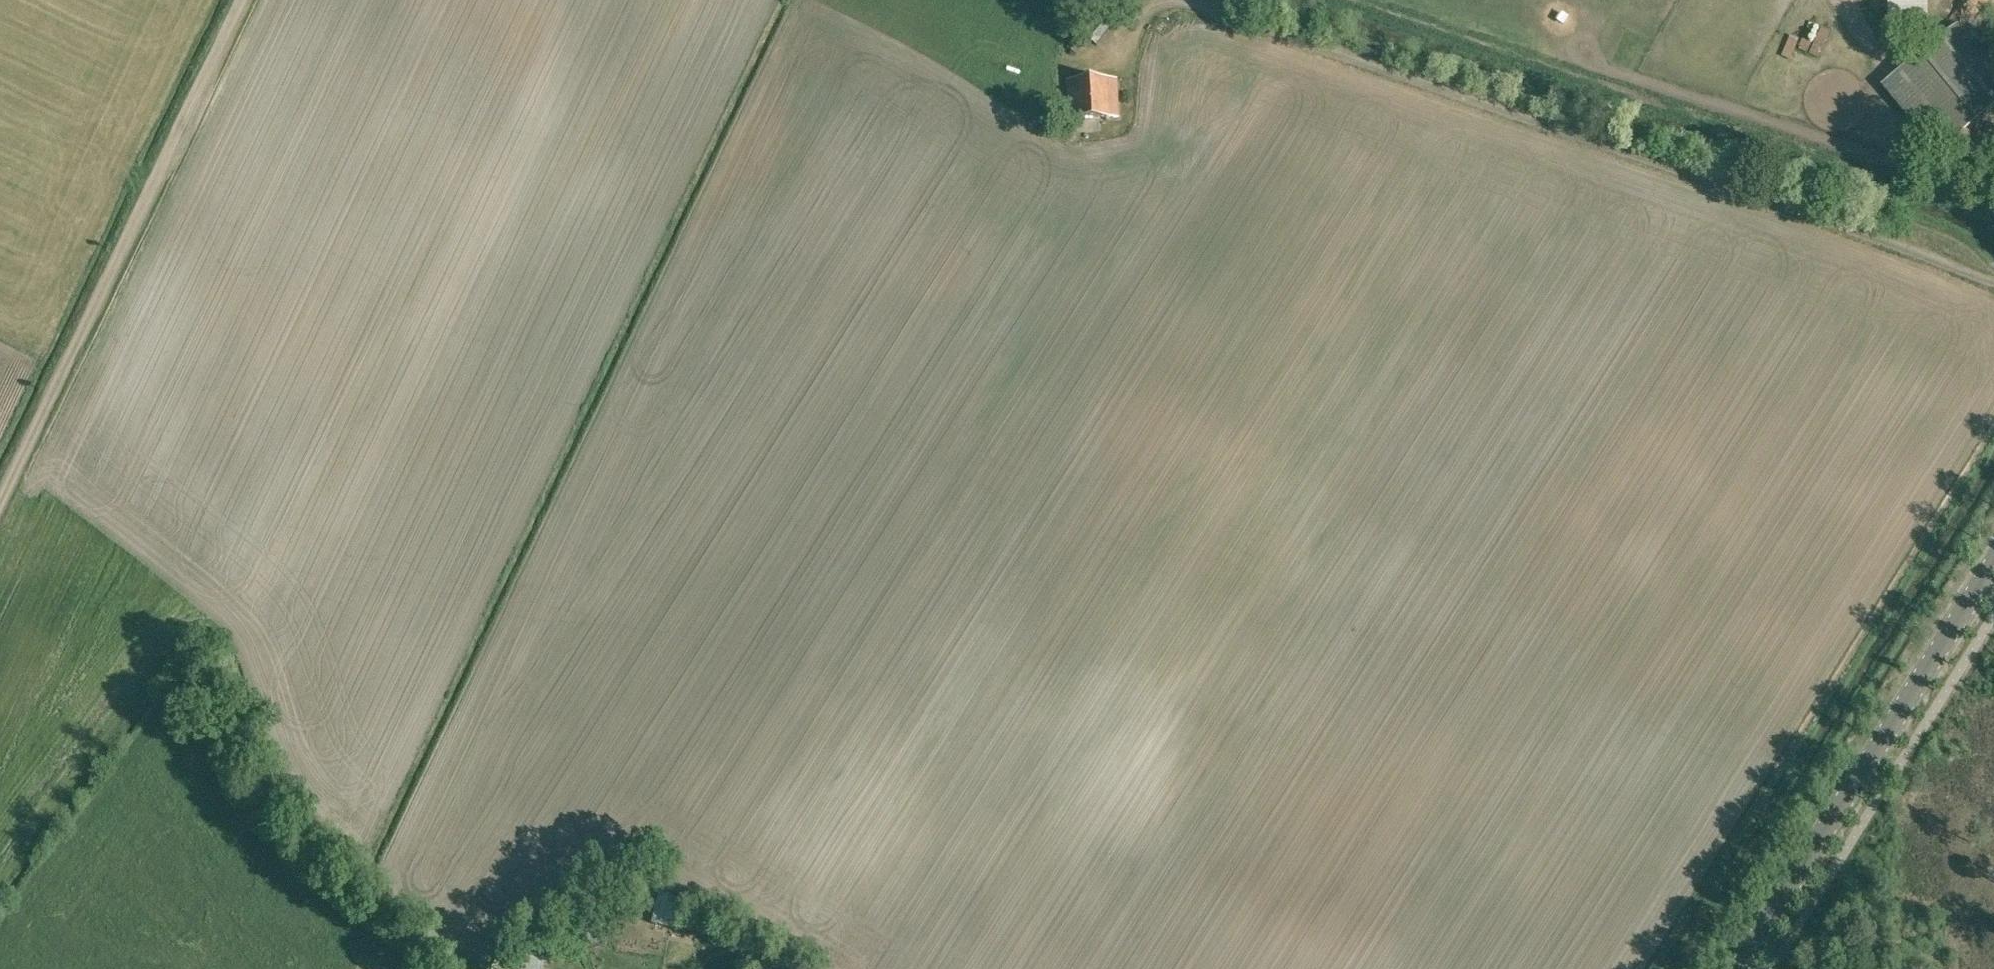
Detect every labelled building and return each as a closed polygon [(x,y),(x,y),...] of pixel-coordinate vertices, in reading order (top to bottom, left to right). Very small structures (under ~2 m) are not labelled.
[(1080,33),(1097,45),(1110,27),(1112,28),(1131,0),(1104,0),(1080,33)] [(1890,46),(1927,47),(1928,0),(1890,0),(1890,46)] [(1172,27),(1161,19),(1154,27),(1165,36),(1172,27)] [(1958,22),(1885,83),(1939,152),(1993,107),(1993,65),(1958,22)] [(1070,118),(1119,117),(1118,79),(1069,81),(1070,118)] [(547,958),(513,952),(510,968),(545,968),(547,958)]
